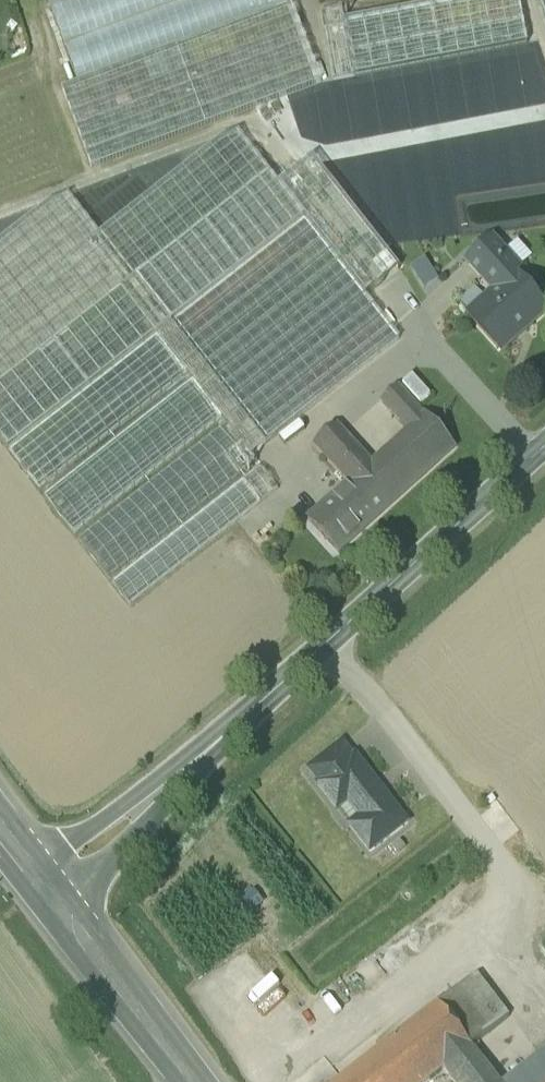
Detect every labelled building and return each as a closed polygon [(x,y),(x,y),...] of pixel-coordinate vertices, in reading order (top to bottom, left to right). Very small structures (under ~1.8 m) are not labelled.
[(48,3),(78,84),(291,4),(290,0),(57,0),(48,3)] [(353,26),(352,21),(346,22),(353,63),(527,32),(522,0),(493,0),(353,26)] [(78,84),(62,90),(91,169),(321,83),(292,4),(291,4),(78,84)] [(343,9),(323,12),(333,67),(353,63),(346,22),(343,9)] [(0,241),(0,440),(8,450),(171,322),(305,218),(279,185),(238,132),(222,138),(99,235),(68,196),(48,204),(0,241)] [(400,269),(313,158),(279,185),(305,218),(366,296),(400,269)] [(305,218),(171,322),(265,444),(399,339),(366,296),(305,218)] [(494,240),(467,263),(481,279),(485,276),(508,256),(494,240)] [(485,276),(499,292),(468,319),(497,351),(529,323),(532,327),(544,316),(544,307),(517,275),(521,271),(508,256),(485,276)] [(411,265),(423,286),(435,279),(424,258),(411,265)] [(171,322),(8,449),(130,606),(279,490),(252,455),(265,444),(171,322)] [(427,416),(400,386),(383,401),(410,431),(427,416)] [(410,431),(398,441),(427,475),(457,449),(427,416),(410,431)] [(372,464),(336,424),(314,444),(349,484),(372,464)] [(427,475),(398,441),(372,464),(401,498),(427,475)] [(349,484),(311,518),(340,551),(401,498),(372,464),(349,484)] [(342,747),(311,770),(321,784),(352,760),(342,747)] [(406,824),(355,758),(352,760),(321,784),(319,785),(370,851),(406,824)] [(479,977),(440,1005),(470,1045),(509,1016),(479,977)] [(439,1004),(411,1025),(444,1069),(454,1081),(489,1081),(495,1077),(470,1045),(440,1005),(439,1004)] [(337,1081),(427,1081),(444,1069),(411,1025),(337,1081)] [(290,1081),(291,1081),(328,1081),(338,1074),(323,1055),(290,1081)]
